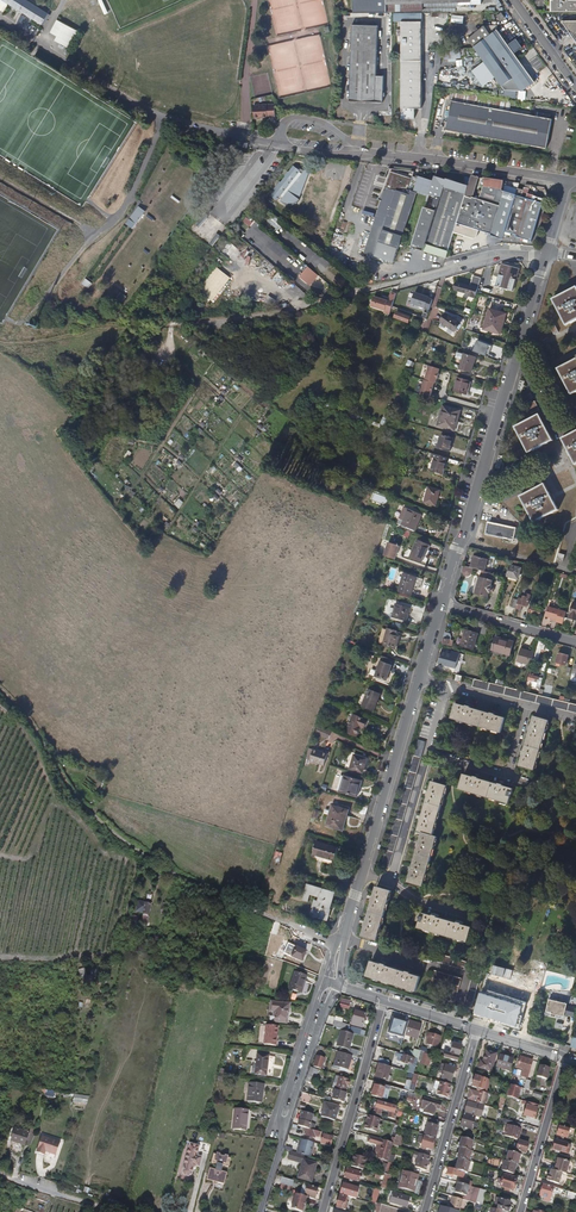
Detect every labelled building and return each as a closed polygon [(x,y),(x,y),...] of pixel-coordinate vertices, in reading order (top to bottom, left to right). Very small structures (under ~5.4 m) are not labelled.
[(34,0),(12,0),(45,22),(52,12),(34,0)] [(110,9),(113,7),(110,0),(105,0),(110,9)] [(384,11),(420,10),(420,6),(420,2),(455,1),(456,5),(479,4),(479,0),(384,0),(384,11)] [(554,1),(553,1),(553,11),(575,11),(575,0),(554,0),(554,1)] [(54,14),(52,12),(45,22),(47,23),(54,14)] [(503,17),(499,12),(494,15),(498,20),(503,17)] [(20,14),(17,23),(22,25),(25,16),(20,14)] [(451,22),(463,23),(463,15),(451,15),(451,22)] [(80,35),(60,19),(51,31),(58,36),(55,39),(69,49),(80,35)] [(562,20),(575,40),(575,19),(562,20)] [(419,106),(419,22),(398,22),(398,107),(399,107),(399,118),(403,118),(409,118),(412,118),(412,107),(419,106)] [(470,47),(496,86),(498,90),(516,92),(529,83),(510,54),(516,50),(510,42),(507,44),(504,40),(501,41),(494,31),(487,35),(481,26),(475,30),(473,31),(464,38),(470,47)] [(376,28),(350,27),(348,103),(380,103),(381,77),(375,77),(376,28)] [(445,59),(455,60),(455,58),(460,58),(460,49),(446,48),(445,59)] [(519,101),(459,91),(457,100),(515,112),(516,109),(519,101)] [(515,112),(457,100),(451,130),(551,150),(557,121),(555,120),(541,117),(535,116),(520,113),(521,110),(516,109),(515,112)] [(282,119),(281,107),(260,108),(261,121),(274,120),(274,119),(282,119)] [(304,172),(297,168),(293,174),(292,173),(288,178),(289,178),(285,184),(284,183),(277,191),(278,192),(274,197),(281,202),(285,197),(288,199),(285,203),(286,204),(289,206),(293,207),(295,207),(296,207),(299,206),(300,205),(302,203),(303,202),(303,201),(302,201),(313,173),(309,172),(306,176),(303,173),(304,172)] [(233,170),(225,181),(238,190),(246,179),(233,170)] [(415,179),(393,172),(388,188),(385,193),(383,195),(385,196),(367,255),(397,264),(419,192),(432,196),(432,195),(436,182),(419,176),(417,184),(414,183),(415,179)] [(469,185),(455,232),(475,238),(476,238),(476,237),(477,237),(479,230),(490,233),(503,190),(506,180),(486,177),(485,184),(485,187),(480,200),(473,198),(479,176),(472,175),(469,185)] [(448,257),(455,232),(469,185),(438,176),(436,182),(432,195),(438,197),(435,211),(428,209),(415,249),(447,257),(448,257)] [(518,236),(524,238),(535,241),(546,202),(535,199),(537,195),(529,193),(531,188),(528,188),(526,196),(524,195),(525,189),(520,188),(519,190),(517,194),(517,196),(507,231),(519,234),(518,236)] [(517,194),(503,190),(490,233),(493,234),(492,236),(504,239),(507,231),(517,196),(517,194)] [(575,198),(567,238),(575,240),(575,199),(575,198)] [(132,229),(145,212),(138,206),(125,224),(132,229)] [(278,230),(283,223),(272,215),(267,222),(278,230)] [(238,226),(245,231),(252,223),(245,217),(238,226)] [(515,291),(522,268),(506,263),(505,266),(504,272),(502,271),(501,275),(502,276),(500,286),(515,291)] [(216,267),(197,289),(211,302),(231,279),(216,267)] [(320,275),(313,270),(304,280),(311,286),(320,275)] [(482,279),(474,277),(471,286),(479,288),(480,284),(481,280),(482,279)] [(84,279),(81,284),(88,289),(92,283),(84,279)] [(472,287),(458,283),(456,290),(470,294),(472,287)] [(552,300),(565,327),(575,321),(575,288),(552,300)] [(391,322),(398,301),(393,299),(391,305),(386,303),(384,307),(380,305),(379,308),(375,307),(373,314),(387,318),(386,320),(391,322)] [(429,303),(415,299),(412,310),(426,314),(429,303)] [(509,314),(492,309),(486,329),(503,334),(509,314)] [(407,323),(396,319),(394,324),(406,328),(407,323)] [(461,329),(447,320),(442,329),(456,337),(461,329)] [(558,333),(554,326),(549,328),(553,336),(558,333)] [(462,366),(463,360),(456,358),(455,364),(462,366)] [(477,364),(463,360),(462,366),(459,375),(472,379),(477,364)] [(558,369),(571,395),(575,393),(575,360),(558,369)] [(439,380),(440,376),(429,373),(425,387),(435,390),(436,390),(437,385),(438,385),(439,380)] [(470,388),(456,384),(453,397),(466,401),(470,388)] [(421,401),(431,404),(435,390),(425,387),(421,401)] [(533,398),(531,393),(530,393),(523,397),(525,402),(533,398)] [(539,410),(535,401),(527,405),(532,414),(539,410)] [(460,416),(443,412),(437,432),(454,437),(460,416)] [(545,425),(539,415),(519,425),(515,427),(529,453),(553,441),(547,430),(545,425)] [(562,439),(571,455),(575,465),(575,464),(575,431),(562,439)] [(452,445),(440,441),(437,454),(448,458),(452,445)] [(446,463),(432,459),(431,462),(434,463),(432,468),(428,467),(426,475),(442,479),(446,463)] [(552,499),(544,485),(524,495),(520,497),(534,523),(558,510),(552,499)] [(439,495),(428,492),(425,507),(436,510),(439,495)] [(173,505),(179,509),(183,502),(178,498),(173,505)] [(420,519),(406,513),(399,529),(395,527),(394,530),(401,533),(403,530),(413,535),(420,519)] [(516,528),(488,521),(487,523),(485,534),(502,538),(513,541),(516,528)] [(427,549),(416,544),(409,561),(420,566),(427,549)] [(399,550),(388,546),(383,559),(395,563),(399,550)] [(473,568),(482,570),(483,571),(486,559),(473,556),(470,567),(473,568)] [(521,568),(510,564),(507,575),(518,578),(521,568)] [(536,566),(528,564),(525,577),(530,579),(532,573),(534,574),(536,566)] [(473,568),(470,567),(463,565),(461,573),(464,573),(465,573),(466,574),(468,574),(469,573),(470,572),(472,572),(473,568)] [(483,571),(482,570),(480,577),(479,577),(474,594),(488,598),(489,592),(490,593),(492,586),(491,586),(493,581),(492,581),(494,574),(483,571)] [(404,576),(399,574),(395,586),(400,587),(400,590),(398,596),(411,599),(413,592),(416,593),(420,592),(423,582),(403,577),(404,576)] [(530,594),(527,593),(526,596),(523,595),(522,598),(519,598),(516,608),(521,610),(522,605),(527,606),(530,594)] [(518,595),(514,594),(510,609),(514,610),(518,595)] [(572,602),(568,618),(575,620),(575,619),(575,603),(572,602)] [(541,607),(531,605),(529,612),(539,615),(541,607)] [(545,616),(557,619),(559,609),(548,606),(545,616)] [(410,614),(395,609),(391,623),(406,627),(410,614)] [(566,611),(559,609),(557,619),(556,621),(563,623),(566,611)] [(478,633),(465,630),(461,645),(474,649),(478,633)] [(514,641),(496,636),(492,650),(511,655),(514,641)] [(399,639),(390,637),(386,653),(398,657),(402,645),(398,644),(399,639)] [(453,640),(443,637),(441,643),(451,646),(453,640)] [(538,662),(541,650),(544,651),(546,643),(538,641),(533,660),(538,662)] [(454,652),(443,649),(439,663),(450,666),(454,652)] [(535,653),(520,649),(517,661),(532,665),(535,653)] [(569,656),(559,653),(556,663),(566,666),(569,656)] [(392,673),(380,669),(375,683),(387,687),(392,673)] [(506,679),(496,676),(494,684),(504,686),(506,679)] [(565,702),(553,699),(539,695),(525,692),(506,687),(504,686),(494,684),(479,680),(475,679),(473,687),(575,713),(575,704),(565,702)] [(380,698),(368,693),(361,709),(373,714),(380,698)] [(465,707),(456,704),(451,719),(500,733),(505,719),(497,716),(495,716),(495,715),(491,713),(490,714),(488,714),(472,709),(470,709),(470,707),(466,706),(466,707),(465,707)] [(367,720),(354,714),(346,731),(355,736),(359,726),(363,728),(367,720)] [(549,721),(534,717),(531,727),(529,727),(528,731),(529,731),(523,752),(522,751),(521,756),(522,756),(519,766),(534,771),(549,721)] [(332,726),(320,720),(316,727),(329,734),(332,726)] [(426,742),(418,740),(381,866),(389,868),(426,742)] [(328,750),(319,746),(318,748),(314,746),(310,756),(324,762),(328,750)] [(369,756),(356,752),(351,766),(364,770),(369,756)] [(362,779),(347,774),(342,789),(357,795),(362,779)] [(473,778),(463,775),(459,789),(509,804),(510,799),(518,801),(521,789),(514,786),(513,789),(503,787),(503,785),(499,784),(499,786),(478,779),(478,778),(474,777),(473,778)] [(447,786),(432,781),(429,792),(428,791),(427,796),(428,796),(422,816),(421,816),(420,820),(421,820),(418,831),(422,832),(419,842),(418,842),(417,847),(418,847),(412,867),(411,867),(410,871),(411,871),(408,882),(423,886),(437,836),(433,835),(447,786)] [(349,808),(331,802),(324,822),(338,827),(342,813),(347,814),(349,808)] [(347,814),(342,813),(338,827),(342,828),(347,814)] [(342,850),(317,841),(313,853),(338,862),(342,850)] [(283,852),(276,851),(274,861),(280,863),(283,852)] [(334,895),(306,886),(304,893),(309,895),(319,899),(318,904),(313,903),(311,909),(315,911),(313,919),(325,923),(328,914),(326,913),(329,906),(330,906),(331,902),(332,903),(334,895)] [(391,891),(376,887),(373,896),(371,896),(370,901),(371,902),(365,921),(364,921),(363,926),(364,926),(361,936),(376,940),(391,891)] [(152,899),(147,897),(144,914),(149,915),(152,899)] [(432,916),(414,910),(411,920),(418,922),(417,927),(467,942),(471,927),(461,924),(462,923),(457,922),(456,923),(437,917),(437,916),(433,915),(432,916)] [(296,947),(289,944),(284,953),(292,956),(296,947)] [(306,951),(296,947),(292,956),(302,961),(306,951)] [(466,961),(439,954),(436,961),(464,970),(466,961)] [(371,961),(370,961),(365,976),(415,992),(420,977),(412,974),(410,974),(410,972),(406,971),(405,972),(403,972),(387,966),(385,966),(385,964),(381,963),(381,964),(379,964),(371,961)] [(513,971),(495,966),(493,974),(511,979),(513,971)] [(83,967),(77,970),(83,987),(93,983),(90,974),(86,975),(83,967)] [(461,978),(434,970),(431,978),(451,984),(447,1000),(454,1002),(461,978)] [(304,975),(292,972),(288,990),(299,992),(302,981),(303,981),(304,975)] [(527,1002),(489,991),(488,995),(481,993),(474,1016),(521,1031),(523,1027),(519,1026),(527,1002)] [(289,1002),(272,999),(271,1003),(287,1006),(285,1014),(287,1014),(289,1002)] [(350,1002),(342,999),(340,1006),(349,1008),(350,1002)] [(568,1006),(549,1001),(546,1013),(556,1015),(556,1016),(564,1018),(565,1016),(573,1018),(575,1009),(567,1007),(568,1006)] [(287,1006),(271,1003),(270,1010),(274,1011),(272,1021),(285,1023),(286,1017),(285,1017),(285,1014),(287,1006)] [(366,1014),(356,1011),(352,1024),(362,1027),(366,1014)] [(406,1023),(394,1019),(390,1033),(402,1036),(406,1023)] [(407,1027),(419,1031),(421,1024),(409,1020),(407,1027)] [(347,1025),(335,1022),(334,1027),(346,1030),(347,1025)] [(276,1027),(266,1025),(263,1045),(274,1047),(275,1041),(274,1041),(276,1027)] [(417,1037),(419,1031),(407,1027),(405,1034),(417,1037)] [(353,1034),(342,1031),(337,1047),(348,1049),(353,1034)] [(440,1036),(430,1033),(427,1044),(437,1047),(440,1036)] [(461,1045),(453,1042),(450,1053),(440,1050),(439,1056),(452,1060),(454,1054),(459,1056),(461,1052),(459,1051),(461,1045)] [(419,1052),(420,1050),(414,1049),(413,1053),(412,1057),(415,1058),(417,1059),(419,1052)] [(496,1053),(485,1050),(482,1061),(480,1061),(478,1068),(491,1071),(496,1053)] [(352,1055),(348,1054),(341,1052),(339,1051),(334,1065),(333,1065),(332,1067),(340,1069),(340,1067),(348,1069),(352,1055)] [(415,1058),(412,1057),(405,1055),(399,1053),(398,1058),(400,1059),(400,1061),(402,1062),(402,1063),(408,1064),(409,1063),(410,1063),(408,1072),(409,1072),(413,1073),(416,1065),(413,1064),(415,1058)] [(431,1055),(424,1053),(421,1061),(421,1064),(428,1066),(431,1055)] [(268,1056),(256,1054),(254,1066),(251,1066),(250,1074),(265,1076),(268,1056)] [(513,1058),(499,1054),(496,1066),(509,1070),(513,1058)] [(325,1058),(317,1055),(314,1066),(322,1068),(325,1058)] [(531,1061),(520,1057),(517,1067),(521,1069),(521,1072),(527,1074),(531,1061)] [(455,1067),(445,1064),(441,1063),(439,1072),(443,1073),(441,1078),(451,1081),(455,1067)] [(391,1068),(379,1064),(375,1076),(387,1080),(391,1068)] [(550,1068),(540,1065),(537,1076),(547,1079),(550,1068)] [(411,1082),(409,1090),(412,1091),(413,1091),(418,1075),(413,1073),(411,1082)] [(487,1078),(475,1075),(472,1086),(484,1089),(487,1078)] [(350,1081),(340,1078),(337,1088),(345,1091),(347,1085),(349,1086),(350,1081)] [(311,1082),(305,1081),(301,1092),(307,1094),(311,1082)] [(386,1084),(375,1081),(371,1094),(382,1097),(385,1088),(386,1084)] [(450,1085),(435,1081),(433,1087),(438,1089),(437,1094),(447,1096),(450,1085)] [(264,1084),(249,1082),(246,1101),(261,1104),(264,1084)] [(518,1086),(509,1084),(506,1095),(514,1098),(518,1086)] [(479,1092),(471,1090),(469,1098),(477,1100),(479,1092)] [(346,1094),(335,1091),(333,1099),(344,1102),(346,1094)] [(73,1094),(72,1102),(87,1104),(88,1096),(73,1094)] [(441,1103),(423,1098),(419,1110),(420,1112),(433,1116),(435,1108),(439,1109),(441,1103)] [(537,1104),(522,1100),(521,1103),(525,1104),(522,1115),(533,1118),(537,1104)] [(392,1105),(378,1101),(377,1102),(376,1107),(374,1107),(373,1113),(380,1115),(382,1109),(390,1111),(388,1117),(394,1119),(396,1113),(395,1113),(396,1110),(402,1112),(403,1110),(404,1108),(392,1104),(392,1105)] [(479,1104),(468,1101),(465,1111),(476,1114),(479,1104)] [(338,1107),(325,1103),(321,1117),(334,1120),(338,1107)] [(249,1111),(234,1109),(231,1129),(247,1131),(249,1111)] [(498,1122),(500,1116),(501,1110),(498,1110),(497,1116),(495,1115),(493,1121),(498,1122)] [(299,1120),(301,1121),(310,1123),(312,1114),(302,1111),(299,1120)] [(475,1117),(464,1114),(461,1125),(472,1128),(474,1119),(478,1120),(479,1117),(475,1116),(475,1117)] [(521,1123),(500,1116),(498,1122),(507,1124),(504,1135),(517,1139),(521,1123)] [(39,1118),(35,1117),(32,1123),(19,1117),(13,1129),(32,1137),(36,1128),(39,1118)] [(377,1121),(368,1118),(366,1124),(364,1128),(376,1131),(376,1129),(375,1128),(377,1121)] [(429,1118),(424,1135),(435,1138),(438,1126),(435,1125),(437,1120),(429,1118)] [(569,1127),(560,1124),(557,1134),(566,1137),(569,1127)] [(389,1137),(395,1138),(396,1136),(398,1129),(392,1127),(389,1137)] [(321,1132),(310,1129),(308,1135),(315,1138),(315,1136),(320,1137),(321,1132)] [(333,1137),(323,1134),(320,1143),(330,1146),(333,1137)] [(59,1141),(41,1135),(35,1151),(53,1157),(59,1141)] [(390,1153),(393,1145),(394,1142),(368,1135),(366,1141),(377,1144),(375,1152),(377,1152),(380,1153),(379,1158),(380,1158),(388,1161),(390,1153)] [(435,1138),(424,1135),(424,1136),(418,1135),(416,1142),(422,1144),(421,1147),(422,1147),(426,1148),(431,1150),(435,1138)] [(394,1142),(393,1145),(400,1147),(403,1138),(396,1136),(395,1138),(394,1142)] [(460,1147),(470,1150),(473,1140),(465,1138),(462,1137),(459,1147),(460,1147)] [(301,1139),(297,1153),(304,1155),(309,1156),(310,1154),(311,1151),(311,1148),(313,1142),(301,1139)] [(527,1141),(518,1139),(515,1150),(524,1152),(527,1141)] [(567,1143),(555,1139),(553,1148),(565,1152),(567,1143)] [(197,1146),(187,1143),(180,1172),(182,1175),(185,1176),(189,1175),(191,1168),(194,1167),(197,1168),(200,1158),(199,1157),(194,1155),(197,1146)] [(460,1147),(458,1157),(469,1160),(472,1151),(470,1150),(460,1147)] [(508,1150),(506,1160),(516,1163),(517,1163),(520,1154),(508,1150)] [(304,1155),(297,1153),(290,1151),(287,1160),(301,1164),(297,1178),(311,1182),(316,1163),(303,1159),(304,1155)] [(218,1153),(214,1152),(214,1154),(211,1153),(209,1162),(215,1163),(213,1169),(207,1167),(204,1179),(210,1181),(221,1184),(224,1172),(219,1171),(220,1165),(226,1167),(229,1158),(226,1157),(226,1156),(222,1155),(222,1156),(218,1155),(218,1153)] [(429,1156),(414,1152),(412,1157),(417,1159),(414,1167),(419,1168),(419,1169),(425,1170),(429,1156)] [(366,1157),(353,1154),(350,1165),(362,1169),(366,1157)] [(469,1160),(458,1157),(457,1158),(458,1158),(455,1169),(461,1171),(463,1171),(466,1172),(467,1172),(470,1162),(469,1161),(469,1160)] [(557,1158),(554,1170),(562,1172),(566,1173),(569,1162),(557,1158)] [(513,1173),(516,1163),(506,1160),(504,1159),(501,1170),(513,1173)] [(392,1163),(388,1162),(387,1164),(385,1173),(390,1175),(393,1164),(392,1163)] [(461,1171),(455,1169),(448,1167),(447,1173),(458,1176),(459,1173),(460,1174),(461,1171)] [(359,1171),(347,1168),(344,1177),(356,1180),(359,1171)] [(418,1175),(403,1170),(398,1187),(412,1191),(415,1179),(417,1180),(418,1175)] [(562,1172),(554,1170),(553,1170),(551,1175),(549,1174),(547,1180),(548,1180),(548,1181),(552,1182),(554,1181),(558,1182),(558,1184),(562,1172)] [(390,1175),(385,1173),(384,1175),(380,1188),(387,1189),(391,1175),(390,1175)] [(516,1177),(503,1173),(499,1185),(512,1189),(516,1177)] [(467,1185),(459,1182),(457,1182),(454,1193),(472,1198),(471,1202),(475,1203),(479,1188),(467,1185)] [(359,1188),(343,1183),(339,1193),(356,1198),(359,1188)] [(292,1187),(281,1184),(279,1189),(291,1192),(292,1187)] [(303,1196),(306,1197),(315,1199),(318,1187),(307,1184),(303,1196)] [(553,1187),(543,1184),(540,1195),(550,1198),(553,1187)] [(380,1189),(375,1188),(371,1199),(376,1201),(380,1189)] [(479,1188),(475,1203),(482,1205),(486,1190),(479,1188)] [(410,1196),(392,1191),(389,1202),(398,1205),(399,1202),(401,1203),(401,1205),(407,1207),(410,1196)] [(302,1211),(306,1197),(303,1196),(295,1193),(291,1208),(302,1211)] [(348,1197),(340,1195),(336,1207),(345,1209),(347,1202),(346,1202),(348,1197)] [(462,1199),(452,1196),(449,1207),(459,1210),(462,1199)] [(510,1201),(498,1198),(497,1203),(500,1204),(499,1209),(508,1211),(509,1211),(510,1211),(512,1207),(510,1206),(510,1205),(509,1205),(510,1201)]
